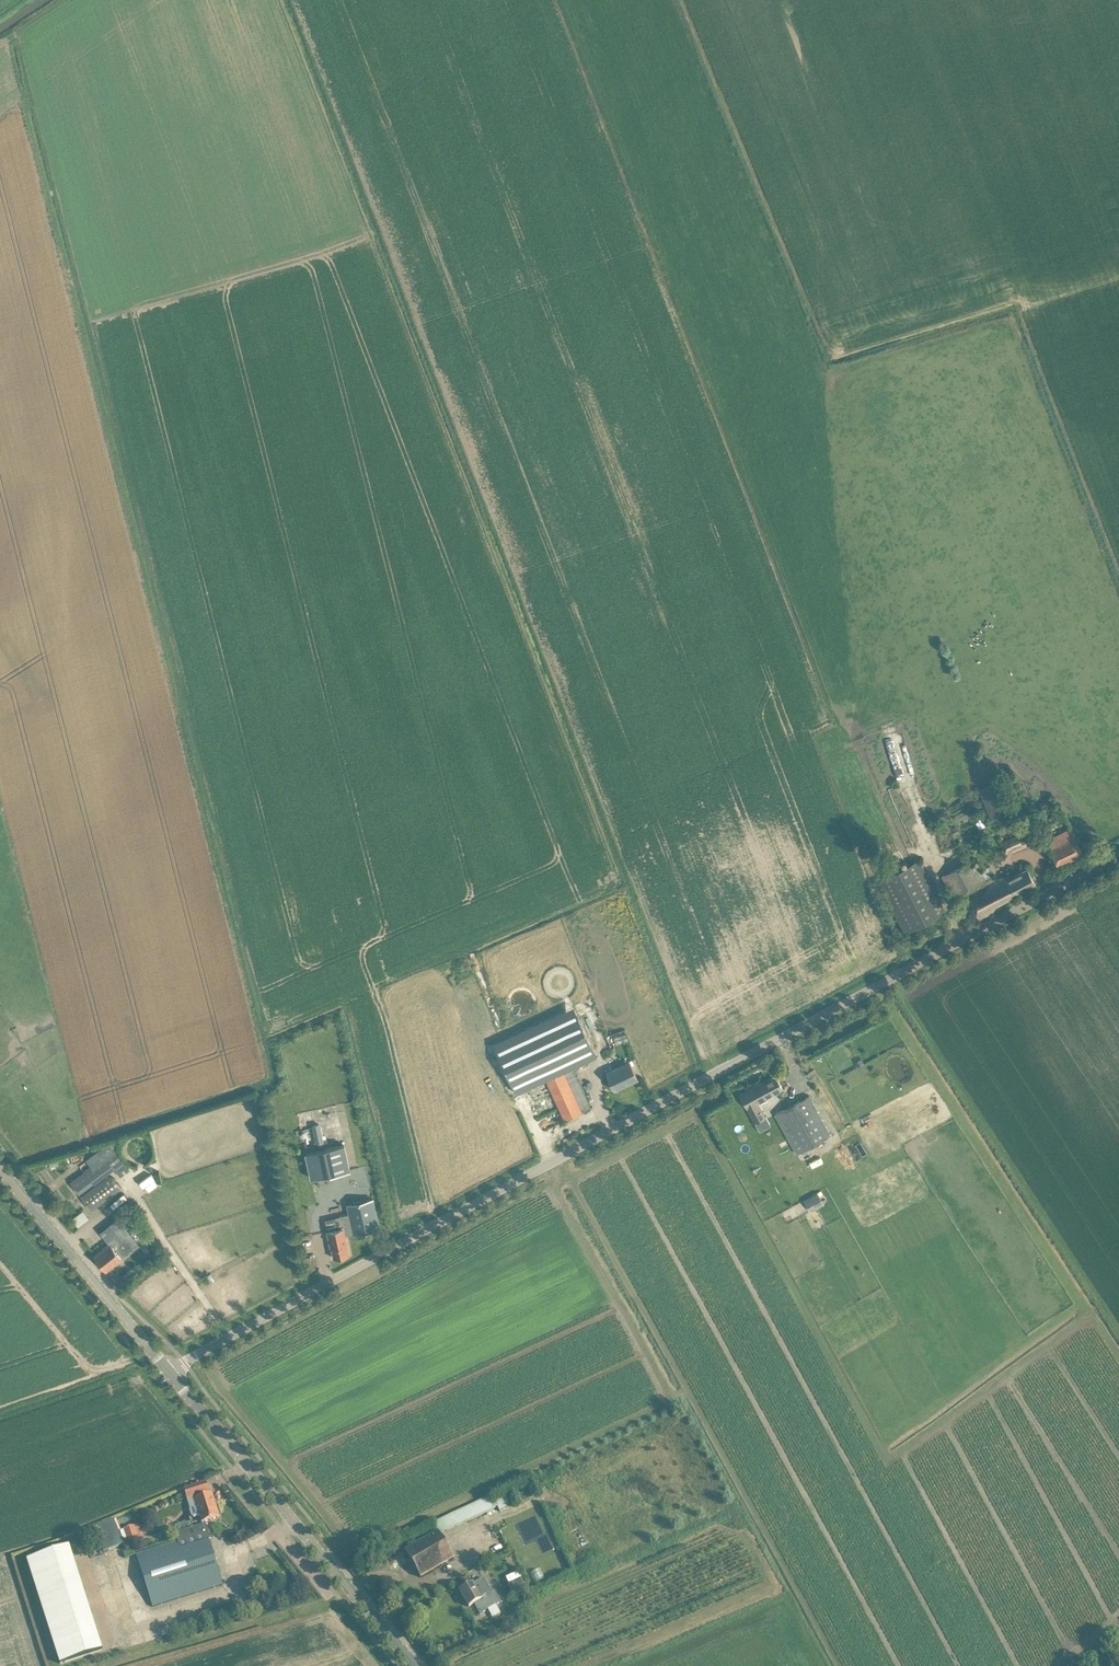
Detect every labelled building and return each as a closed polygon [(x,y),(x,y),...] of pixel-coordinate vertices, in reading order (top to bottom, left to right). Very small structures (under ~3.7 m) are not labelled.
[(907,734),(892,740),(901,767),(908,764),(903,749),(911,746),(907,734)] [(978,789),(994,826),(1016,817),(1000,780),(978,789)] [(979,813),(973,816),(978,828),(984,825),(979,813)] [(1079,846),(1069,826),(1044,838),(1054,858),(1059,868),(1084,855),(1079,846)] [(1026,844),(1021,832),(1001,839),(1006,851),(1026,844)] [(1036,883),(1031,874),(1027,867),(1010,877),(1008,873),(995,880),(991,873),(992,873),(988,866),(980,870),(974,858),(942,876),(951,892),(956,902),(968,895),(979,918),(1000,907),(998,904),(1036,883)] [(946,911),(941,902),(919,859),(878,880),(905,932),(946,911)] [(575,1005),(494,1043),(517,1093),(546,1079),(560,1110),(564,1120),(591,1107),(586,1098),(572,1067),(598,1055),(575,1005)] [(638,1039),(640,1050),(654,1047),(652,1036),(638,1039)] [(846,1055),(840,1058),(844,1066),(850,1063),(846,1055)] [(638,1079),(633,1069),(629,1061),(607,1071),(616,1089),(638,1079)] [(759,1083),(740,1094),(760,1130),(770,1124),(765,1114),(758,1101),(782,1088),(776,1075),(759,1083)] [(831,1134),(815,1105),(810,1095),(775,1114),(796,1153),(831,1134)] [(655,1099),(647,1103),(649,1109),(658,1105),(655,1099)] [(313,1125),(318,1146),(325,1144),(320,1123),(313,1125)] [(344,1144),(316,1150),(315,1144),(305,1146),(307,1152),(306,1152),(312,1178),(350,1169),(344,1144)] [(81,1177),(72,1183),(79,1192),(87,1185),(93,1181),(94,1182),(114,1167),(121,1176),(130,1169),(123,1160),(123,1161),(114,1149),(86,1171),(87,1172),(81,1177)] [(108,1176),(90,1189),(81,1196),(92,1210),(118,1190),(108,1176)] [(380,1228),(377,1218),(373,1198),(347,1204),(350,1214),(335,1217),(338,1228),(327,1230),(331,1249),(333,1248),(335,1257),(349,1254),(344,1235),(354,1233),(354,1234),(380,1228)] [(110,1243),(94,1255),(106,1270),(140,1243),(119,1217),(100,1231),(110,1243)] [(206,1483),(184,1490),(193,1518),(200,1516),(202,1523),(220,1517),(212,1495),(210,1495),(206,1483)] [(513,1506),(508,1494),(495,1499),(500,1511),(513,1506)] [(440,1533),(487,1512),(493,1509),(488,1498),(434,1523),(440,1533)] [(206,1524),(196,1527),(175,1534),(178,1542),(137,1555),(153,1607),(223,1585),(207,1535),(209,1534),(206,1524)] [(123,1531),(127,1543),(144,1537),(139,1525),(123,1531)] [(439,1532),(415,1546),(405,1552),(421,1578),(454,1559),(439,1532)] [(61,1665),(103,1651),(69,1546),(27,1560),(61,1665)] [(506,1578),(514,1597),(526,1591),(518,1573),(506,1578)] [(470,1587),(460,1592),(469,1608),(474,1605),(480,1615),(501,1602),(495,1591),(492,1593),(484,1579),(473,1585),(470,1587)]
